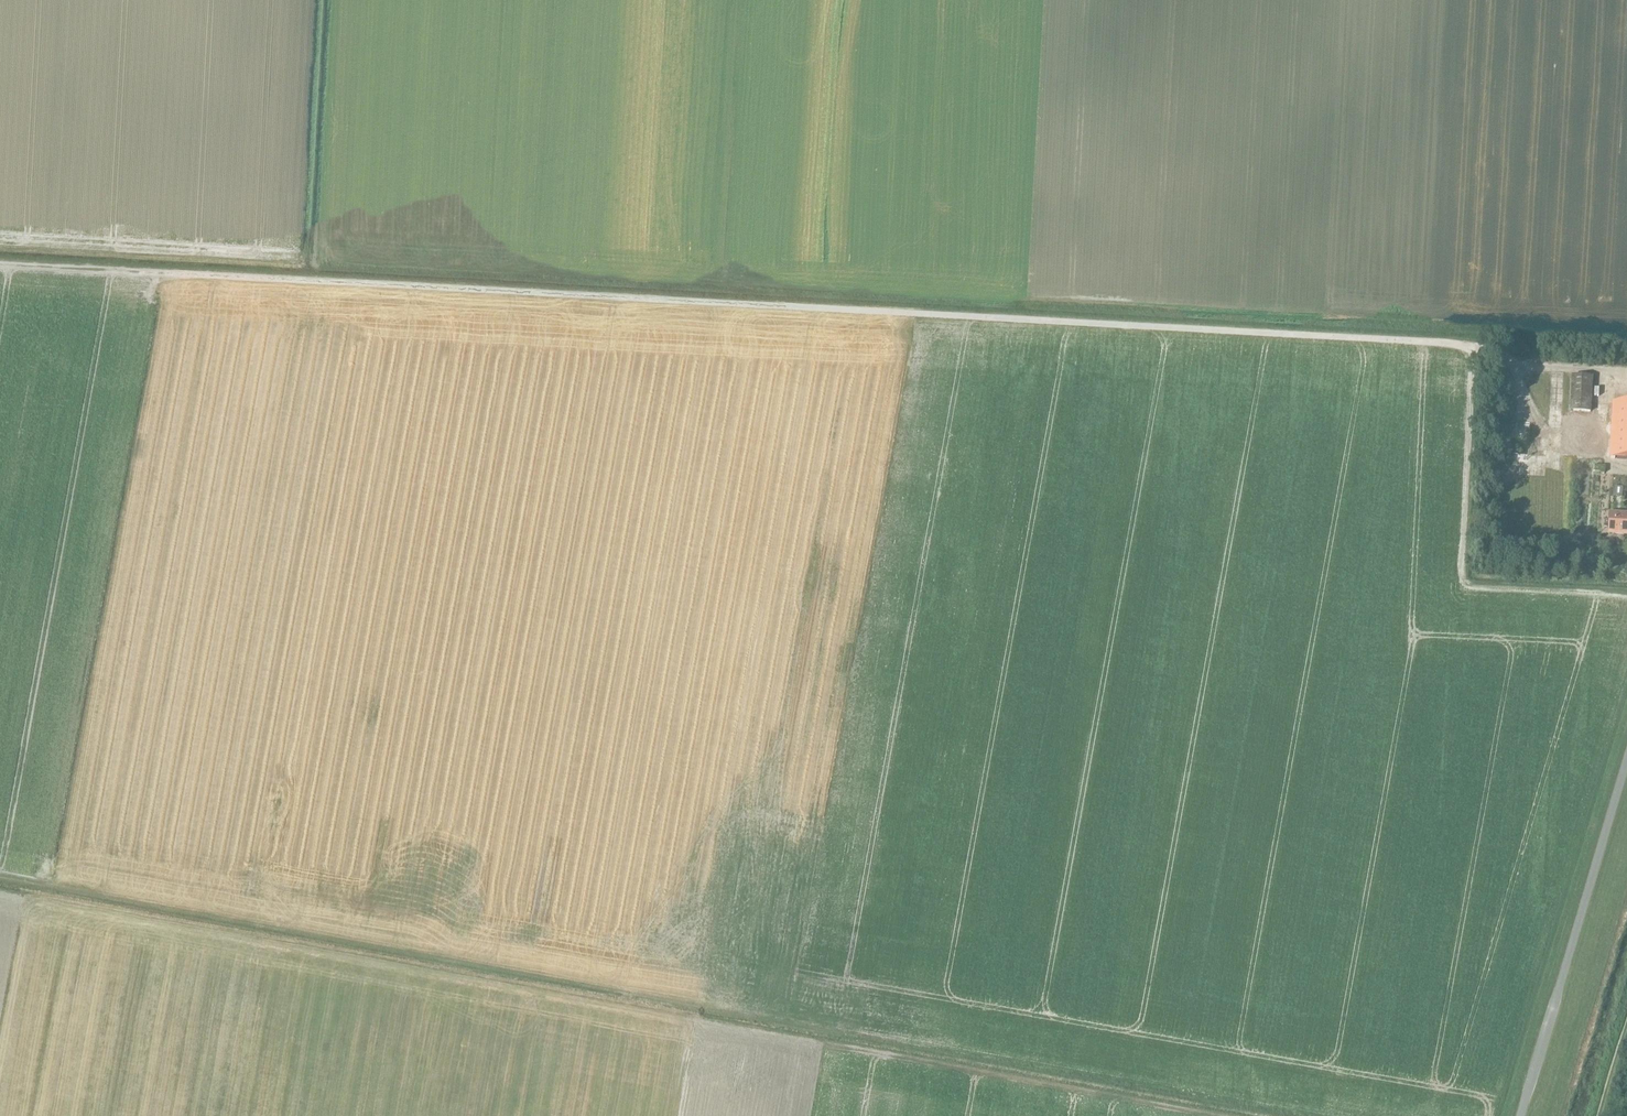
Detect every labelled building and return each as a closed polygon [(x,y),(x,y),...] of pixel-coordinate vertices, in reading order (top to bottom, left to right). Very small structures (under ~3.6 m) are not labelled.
[(1590,412),(1592,378),(1572,377),(1570,411),(1590,412)] [(1563,428),(1561,453),(1610,456),(1610,458),(1626,459),(1626,404),(1613,403),(1611,431),(1597,430),(1563,428)] [(1508,462),(1514,470),(1523,464),(1517,456),(1508,462)] [(1549,490),(1553,484),(1546,479),(1542,485),(1549,490)] [(1610,513),(1609,533),(1626,534),(1626,514),(1610,513)]
